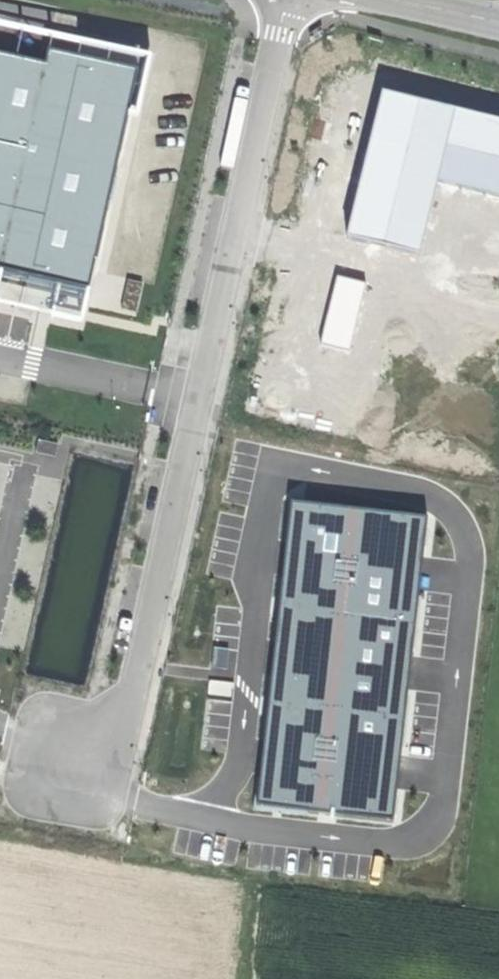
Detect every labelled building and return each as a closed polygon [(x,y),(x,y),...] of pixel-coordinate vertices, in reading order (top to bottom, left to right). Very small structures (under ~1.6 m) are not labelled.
[(48,54),(45,68),(1,275),(89,294),(136,72),(48,54)] [(0,59),(0,279),(1,275),(45,68),(0,59)] [(347,236),(420,255),(438,183),(498,198),(498,122),(383,93),(347,236)] [(39,441),(36,453),(55,458),(58,446),(39,441)] [(283,535),(287,536),(291,503),(340,509),(341,506),(288,500),(283,535)] [(340,509),(291,503),(287,536),(282,581),(275,636),(273,658),(270,681),(264,735),(259,779),(256,808),(306,813),(393,822),(427,519),(340,509)] [(272,636),(275,636),(282,581),(278,581),(272,636)] [(211,669),(226,671),(229,651),(213,649),(211,669)] [(261,735),(264,735),(270,681),(267,680),(261,735)] [(256,808),(259,779),(256,779),(253,810),(305,816),(306,813),(256,808)]
